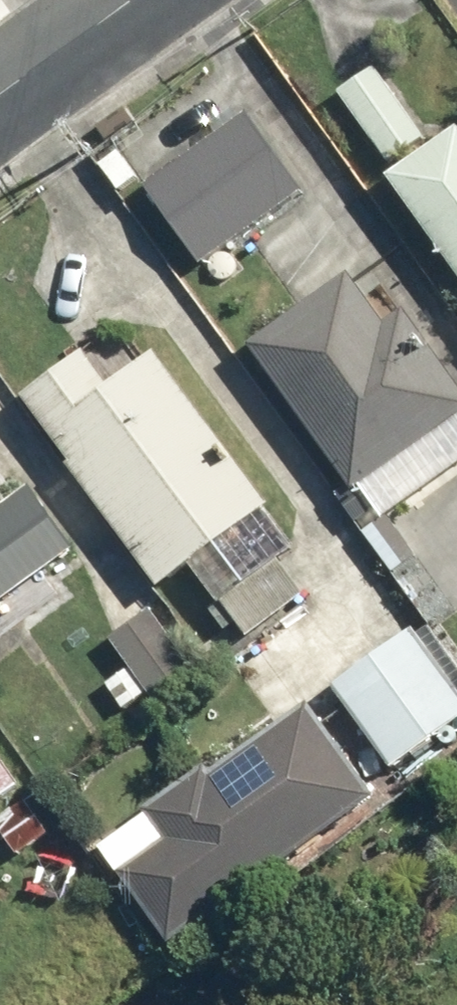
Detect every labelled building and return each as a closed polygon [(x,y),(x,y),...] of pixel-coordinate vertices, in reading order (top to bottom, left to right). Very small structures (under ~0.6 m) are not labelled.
[(427,130),(376,64),(332,97),(383,164),(427,130)] [(306,182),(248,108),(147,187),(205,260),(306,182)] [(389,182),(456,276),(456,134),(389,182)] [(355,270),(254,345),(356,483),(456,408),(456,375),(406,306),(390,318),(355,270)] [(80,351),(23,394),(164,579),(271,498),(162,355),(112,393),(80,351)] [(0,508),(0,604),(73,546),(26,487),(0,508)] [(296,540),(269,505),(193,565),(220,600),(296,540)] [(303,593),(281,564),(227,605),(249,634),(303,593)] [(191,671),(145,616),(110,645),(156,700),(191,671)] [(308,646),(290,622),(231,667),(249,691),(308,646)] [(416,625),(338,688),(402,767),(456,723),(456,674),(416,625)] [(382,804),(307,699),(150,811),(170,839),(126,871),(179,947),(382,804)] [(0,748),(0,797),(23,781),(0,748)]
